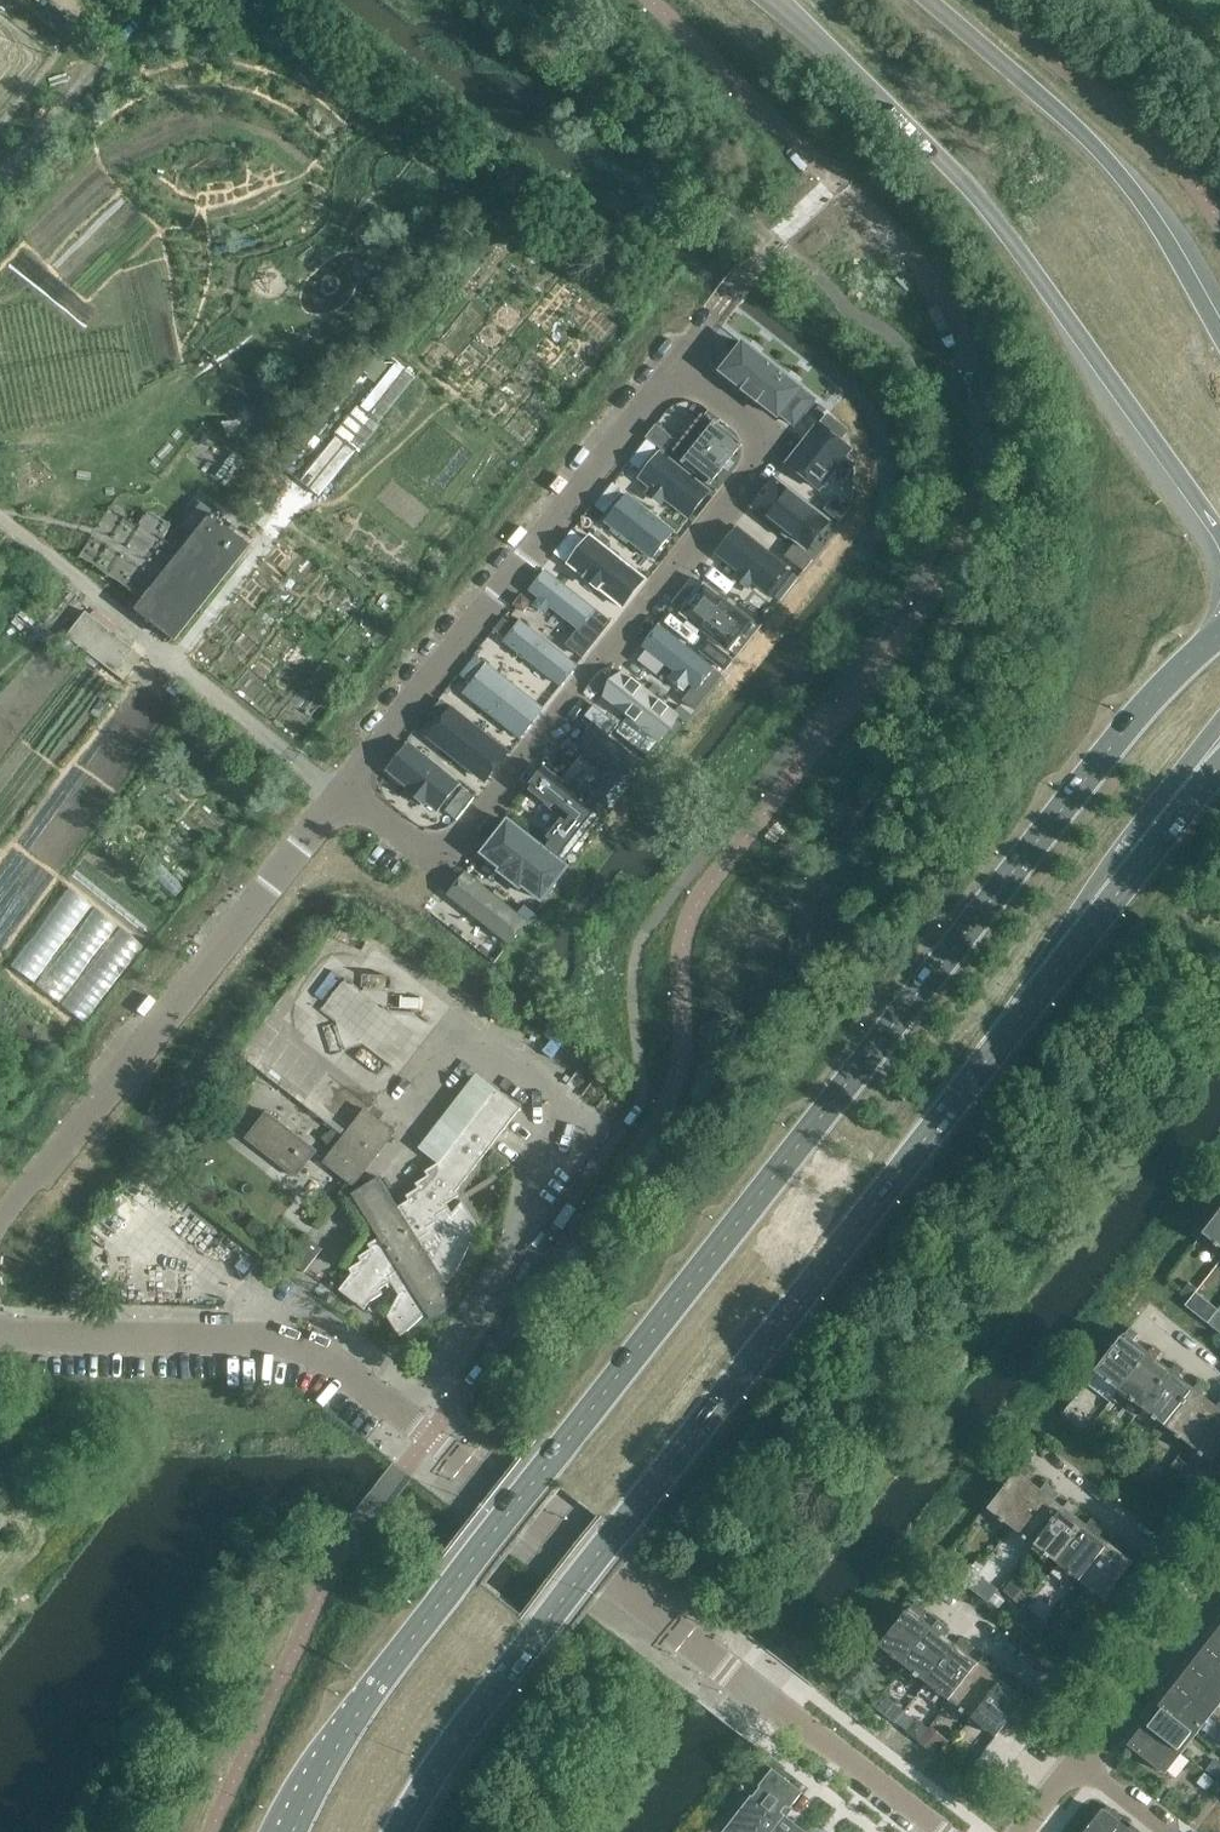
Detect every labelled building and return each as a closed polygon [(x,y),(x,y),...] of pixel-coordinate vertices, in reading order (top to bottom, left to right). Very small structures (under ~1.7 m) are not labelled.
[(808,390),(747,341),(720,374),(782,423),(784,420),(798,431),(820,403),(806,392),(808,390)] [(377,405),(364,421),(369,425),(381,409),(377,405)] [(822,422),(819,420),(785,462),(821,491),(837,472),(846,480),(858,464),(850,457),(856,448),(844,438),(851,429),(830,412),(822,422)] [(744,443),(716,420),(681,463),(710,486),(744,443)] [(667,451),(677,439),(657,424),(648,436),(667,451)] [(347,446),(334,462),(339,465),(351,449),(347,446)] [(713,490),(661,450),(639,478),(651,487),(646,493),(662,506),(666,501),(690,519),(713,490)] [(834,519),(777,475),(754,504),(811,549),(834,519)] [(677,531),(628,493),(606,522),(654,559),(677,531)] [(850,509),(834,497),(825,509),(840,521),(850,509)] [(195,533),(210,513),(213,510),(209,507),(204,503),(186,526),(191,530),(195,533)] [(173,640),(249,543),(212,514),(136,610),(173,640)] [(789,566),(738,526),(717,553),(739,571),(734,577),(750,589),(754,583),(767,593),(789,566)] [(591,534),(567,563),(624,609),(648,579),(591,534)] [(814,559),(795,544),(786,555),(805,570),(814,559)] [(10,581),(17,572),(7,565),(0,573),(10,581)] [(613,622),(546,569),(529,590),(539,598),(534,605),(545,614),(552,607),(579,629),(567,644),(584,658),(613,622)] [(800,577),(790,569),(771,592),(781,600),(800,577)] [(704,584),(695,577),(673,604),(731,650),(743,634),(748,638),(757,626),(753,623),(755,620),(706,581),(704,584)] [(525,613),(534,602),(523,593),(514,604),(525,613)] [(113,633),(86,612),(67,636),(115,673),(134,649),(113,633)] [(516,626),(504,617),(494,629),(506,639),(504,641),(562,687),(579,666),(521,620),(516,626)] [(725,675),(660,625),(644,646),(649,649),(640,660),(659,674),(666,665),(675,671),(669,679),(685,691),(691,684),(693,686),(682,700),(697,711),(725,675)] [(735,659),(710,639),(702,650),(727,670),(735,659)] [(545,709),(477,654),(460,675),(471,685),(464,693),(521,739),(545,709)] [(682,714),(625,670),(604,697),(630,717),(618,733),(650,757),(682,714)] [(0,690),(0,713),(4,716),(11,709),(4,702),(8,697),(0,690)] [(511,752),(443,699),(432,711),(441,718),(427,736),(487,782),(511,752)] [(648,766),(593,723),(576,744),(611,771),(590,797),(610,814),(648,766)] [(463,783),(410,741),(386,771),(408,788),(406,790),(426,806),(428,804),(439,813),(463,783)] [(606,812),(546,765),(527,789),(563,817),(544,842),(568,860),(606,812)] [(594,786),(578,773),(571,782),(587,795),(594,786)] [(464,788),(446,810),(457,819),(475,798),(464,788)] [(573,866),(509,816),(481,852),(500,868),(498,870),(522,889),(525,887),(544,902),(573,866)] [(529,921),(466,871),(448,894),(510,944),(529,921)] [(46,999),(102,920),(78,904),(23,983),(46,999)] [(109,927),(49,1001),(69,1018),(130,944),(109,927)] [(502,950),(488,940),(480,950),(494,960),(502,950)] [(453,1214),(447,1204),(459,1196),(457,1192),(488,1152),(521,1109),(496,1089),(457,1141),(437,1126),(420,1149),(439,1163),(426,1172),(429,1176),(417,1184),(419,1188),(407,1196),(410,1201),(399,1207),(380,1177),(353,1194),(380,1238),(369,1245),(372,1249),(360,1257),(362,1262),(350,1269),(353,1274),(340,1290),(365,1309),(371,1302),(383,1294),(381,1289),(392,1282),(400,1295),(389,1317),(401,1337),(410,1330),(416,1324),(419,1321),(427,1313),(431,1320),(459,1302),(448,1285),(453,1279),(457,1272),(463,1261),(466,1254),(470,1247),(473,1239),(475,1232),(478,1224),(463,1201),(453,1214)] [(354,1186),(395,1132),(366,1110),(325,1163),(354,1186)] [(317,1151),(267,1112),(247,1138),(297,1177),(317,1151)] [(1204,1234),(1216,1244),(1215,1246),(1219,1249),(1219,1247),(1219,1213),(1204,1234)] [(305,1273),(323,1249),(312,1240),(293,1264),(305,1273)] [(1120,1390),(1149,1352),(1134,1341),(1139,1334),(1131,1328),(1126,1334),(1125,1334),(1096,1372),(1109,1381),(1108,1383),(1111,1386),(1113,1384),(1120,1390)] [(1143,1408),(1172,1370),(1171,1370),(1157,1359),(1162,1352),(1154,1346),(1149,1352),(1120,1390),(1132,1399),(1130,1401),(1134,1404),(1136,1402),(1143,1408)] [(1166,1426),(1195,1388),(1194,1388),(1180,1377),(1185,1370),(1177,1363),(1171,1370),(1172,1370),(1143,1408),(1155,1417),(1153,1419),(1157,1422),(1158,1420),(1166,1426)] [(1189,1444),(1218,1406),(1217,1406),(1203,1395),(1208,1388),(1200,1381),(1194,1388),(1195,1388),(1166,1426),(1178,1435),(1176,1437),(1180,1440),(1181,1438),(1189,1444)] [(1217,1456),(1219,1452),(1219,1403),(1217,1406),(1218,1406),(1189,1444),(1201,1453),(1199,1455),(1203,1458),(1204,1456),(1212,1462),(1217,1456)] [(1217,1456),(1212,1462),(1208,1467),(1219,1477),(1219,1458),(1217,1456)] [(1013,1527),(1042,1490),(1041,1490),(1026,1478),(1032,1471),(1024,1465),(1018,1472),(989,1509),(1001,1519),(1000,1520),(1004,1523),(1005,1522),(1013,1527)] [(1208,1467),(1199,1479),(1219,1495),(1219,1477),(1208,1467)] [(1199,1479),(1190,1490),(1214,1509),(1219,1500),(1219,1495),(1199,1479)] [(1036,1545),(1065,1508),(1064,1508),(1049,1496),(1055,1489),(1047,1483),(1041,1490),(1042,1490),(1013,1527),(1024,1537),(1023,1538),(1027,1541),(1028,1540),(1036,1545)] [(1058,1563),(1087,1526),(1072,1514),(1078,1507),(1069,1501),(1064,1508),(1065,1508),(1036,1545),(1047,1555),(1046,1556),(1050,1559),(1051,1558),(1058,1563)] [(1081,1581),(1110,1544),(1095,1532),(1101,1525),(1092,1519),(1087,1526),(1058,1563),(1070,1573),(1069,1574),(1073,1577),(1074,1576),(1081,1581)] [(1110,1593),(1119,1581),(1134,1562),(1118,1550),(1123,1543),(1115,1537),(1110,1544),(1081,1581),(1093,1591),(1092,1592),(1096,1595),(1097,1594),(1105,1600),(1110,1593)] [(993,1598),(1001,1587),(980,1572),(972,1583),(993,1598)] [(1142,1600),(1119,1581),(1110,1593),(1133,1611),(1142,1600)] [(1133,1611),(1110,1593),(1105,1600),(1101,1605),(1124,1623),(1133,1611)] [(905,1665),(934,1627),(919,1615),(924,1609),(916,1602),(911,1609),(910,1609),(881,1646),(894,1656),(893,1658),(896,1661),(898,1659),(905,1665)] [(1124,1623),(1101,1605),(1091,1616),(1115,1635),(1124,1623)] [(928,1683),(957,1645),(942,1633),(947,1626),(939,1620),(934,1627),(905,1665),(917,1674),(916,1676),(919,1679),(921,1677),(928,1683)] [(1206,1650),(1219,1661),(1219,1631),(1206,1650)] [(951,1701),(980,1663),(979,1663),(965,1651),(970,1644),(962,1638),(957,1645),(928,1683),(940,1692),(938,1694),(942,1696),(944,1695),(951,1701)] [(1206,1650),(1191,1669),(1219,1692),(1219,1661),(1206,1650)] [(974,1719),(1003,1681),(1002,1681),(988,1669),(993,1662),(985,1656),(979,1663),(980,1663),(951,1701),(963,1710),(961,1712),(965,1714),(966,1713),(974,1719)] [(1191,1669),(1176,1688),(1211,1716),(1219,1704),(1219,1692),(1191,1669)] [(1019,1710),(1026,1700),(1010,1687),(1016,1680),(1008,1674),(1002,1681),(1003,1681),(974,1719),(986,1728),(984,1730),(988,1732),(989,1731),(997,1737),(1002,1730),(1011,1719),(1019,1710)] [(1211,1716),(1176,1688),(1161,1707),(1196,1734),(1211,1716)] [(1196,1734),(1161,1707),(1146,1726),(1182,1753),(1196,1734)] [(1019,1724),(1026,1715),(1019,1710),(1011,1719),(1019,1724)] [(1035,1737),(1019,1724),(1011,1719),(1002,1730),(1026,1749),(1035,1737)] [(1182,1753),(1146,1726),(1131,1746),(1166,1773),(1182,1753)] [(1017,1760),(993,1742),(984,1753),(1008,1772),(1017,1760)] [(1008,1772),(984,1753),(975,1765),(999,1783),(1008,1772)] [(782,1813),(787,1807),(788,1808),(789,1808),(791,1808),(792,1807),(804,1792),(773,1768),(724,1831),(795,1831),(800,1826),(782,1813)] [(1129,1831),(1129,1830),(1114,1819),(1118,1814),(1109,1806),(1105,1811),(1104,1811),(1088,1831),(1128,1831),(1129,1831)]
